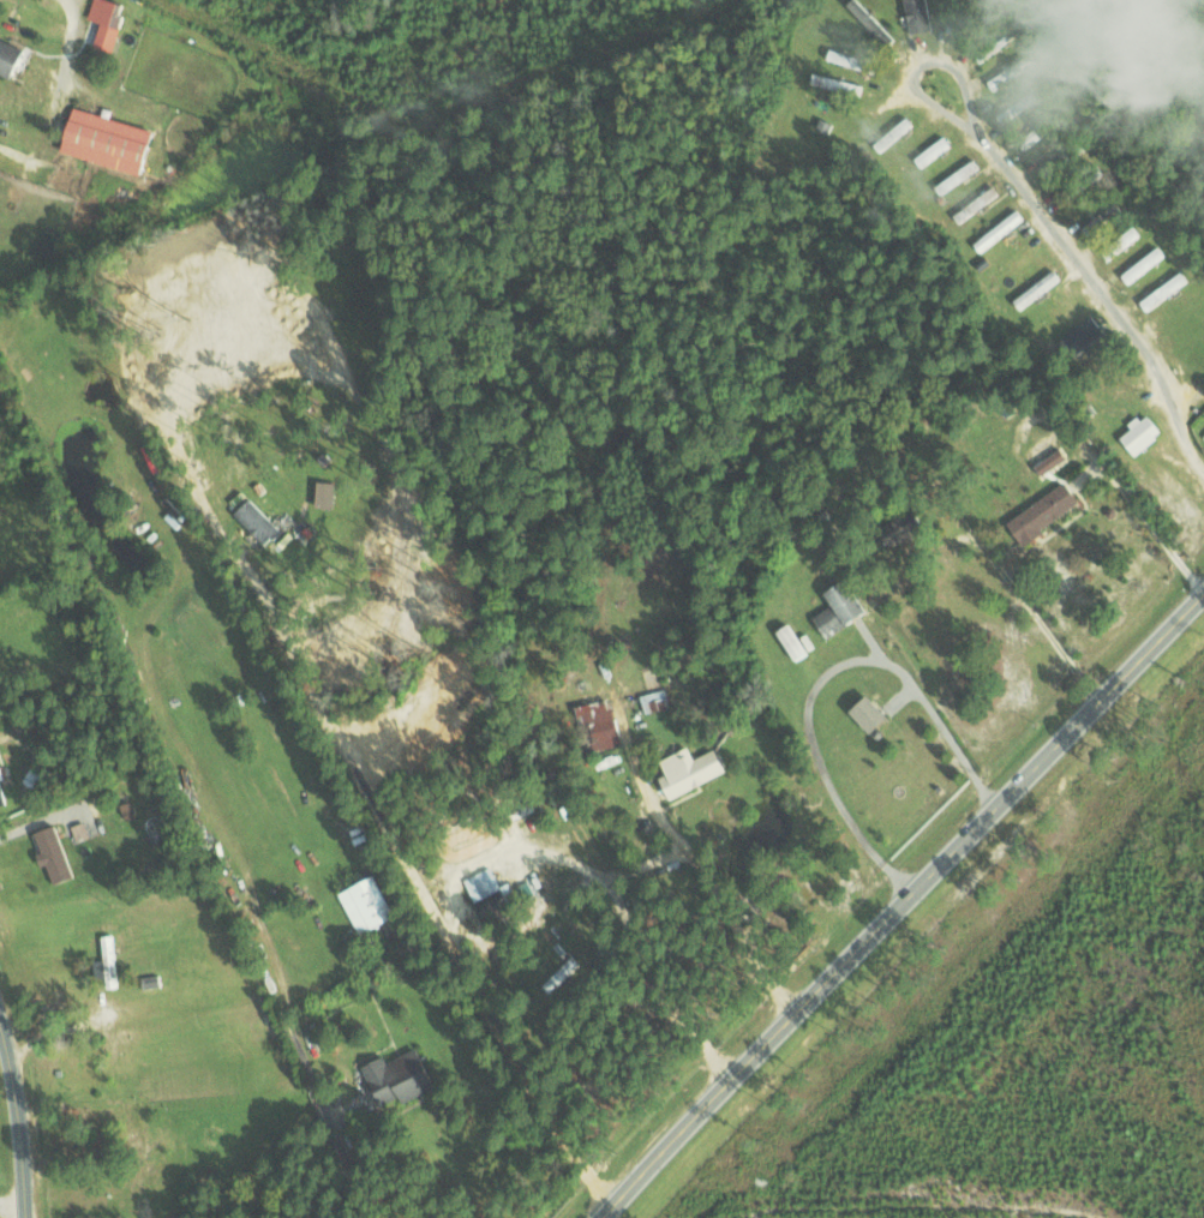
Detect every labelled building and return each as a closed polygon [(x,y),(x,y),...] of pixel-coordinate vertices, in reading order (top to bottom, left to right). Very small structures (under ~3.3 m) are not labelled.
[(131,14),(126,13),(129,2),(120,0),(95,0),(84,41),(121,51),(131,14)] [(891,30),(862,0),(854,0),(847,6),(880,40),(891,30)] [(914,33),(935,30),(932,0),(911,0),(914,33)] [(947,11),(944,31),(960,33),(963,14),(947,11)] [(17,79),(30,49),(0,35),(0,71),(17,79)] [(829,59),(873,73),(876,62),(832,48),(829,59)] [(988,82),(994,92),(1032,68),(1026,58),(988,82)] [(858,81),(813,74),(811,85),(856,92),(858,81)] [(997,114),(1003,124),(1042,101),(1037,91),(997,114)] [(150,175),(162,130),(80,108),(68,152),(150,175)] [(955,146),(949,136),(917,156),(924,166),(955,146)] [(1169,255),(1162,245),(1126,273),(1132,282),(1169,255)] [(1106,338),(1113,331),(1096,312),(1064,341),(1085,363),(1109,341),(1106,338)] [(1124,436),(1135,455),(1168,435),(1154,411),(1132,424),(1135,429),(1124,436)] [(1057,465),(1051,455),(1068,445),(1059,431),(1026,450),(1040,474),(1057,465)] [(321,507),(337,507),(338,482),(322,482),(321,507)] [(1027,543),(1086,505),(1071,482),(1012,520),(1027,543)] [(286,531),(254,497),(238,512),(271,546),(286,531)] [(828,594),(834,606),(819,614),(830,635),(871,614),(854,580),(828,594)] [(810,633),(802,638),(795,624),(780,632),(795,661),(819,649),(810,633)] [(647,712),(673,708),(669,689),(644,694),(647,712)] [(858,709),(875,733),(894,720),(877,695),(858,709)] [(732,772),(721,748),(697,759),(693,747),(664,760),(670,774),(663,777),(673,798),(732,772)] [(0,760),(0,807),(10,805),(0,760)] [(91,837),(85,822),(73,827),(79,842),(91,837)] [(79,876),(59,825),(41,832),(48,852),(43,854),(47,866),(52,864),(59,884),(79,876)] [(342,894),(362,936),(402,917),(382,875),(342,894)] [(504,886),(499,876),(471,891),(487,921),(522,902),(512,882),(504,886)] [(98,960),(99,988),(120,987),(118,935),(103,936),(104,960),(98,960)] [(392,1063),(388,1055),(366,1068),(388,1105),(403,1096),(407,1103),(443,1082),(421,1046),(392,1063)] [(155,1201),(145,1194),(136,1206),(146,1213),(155,1201)]
